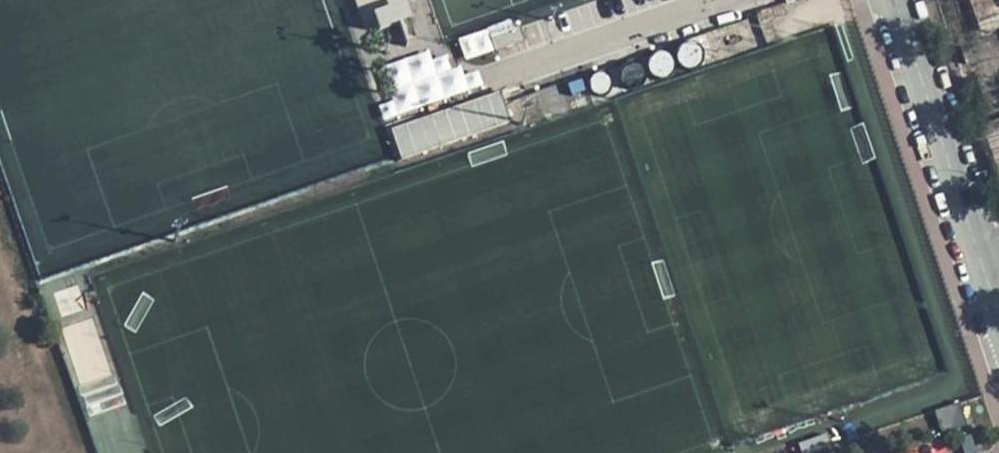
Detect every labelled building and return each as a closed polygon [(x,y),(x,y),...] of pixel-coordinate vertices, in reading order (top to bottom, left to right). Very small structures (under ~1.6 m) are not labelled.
[(421,16),(416,0),(342,0),(355,42),(382,33),(386,45),(405,39),(399,23),(421,16)] [(997,0),(936,0),(998,189),(998,5),(997,0)] [(527,110),(506,46),(489,54),(496,75),(425,99),(432,126),(459,118),(465,134),(527,110)]
